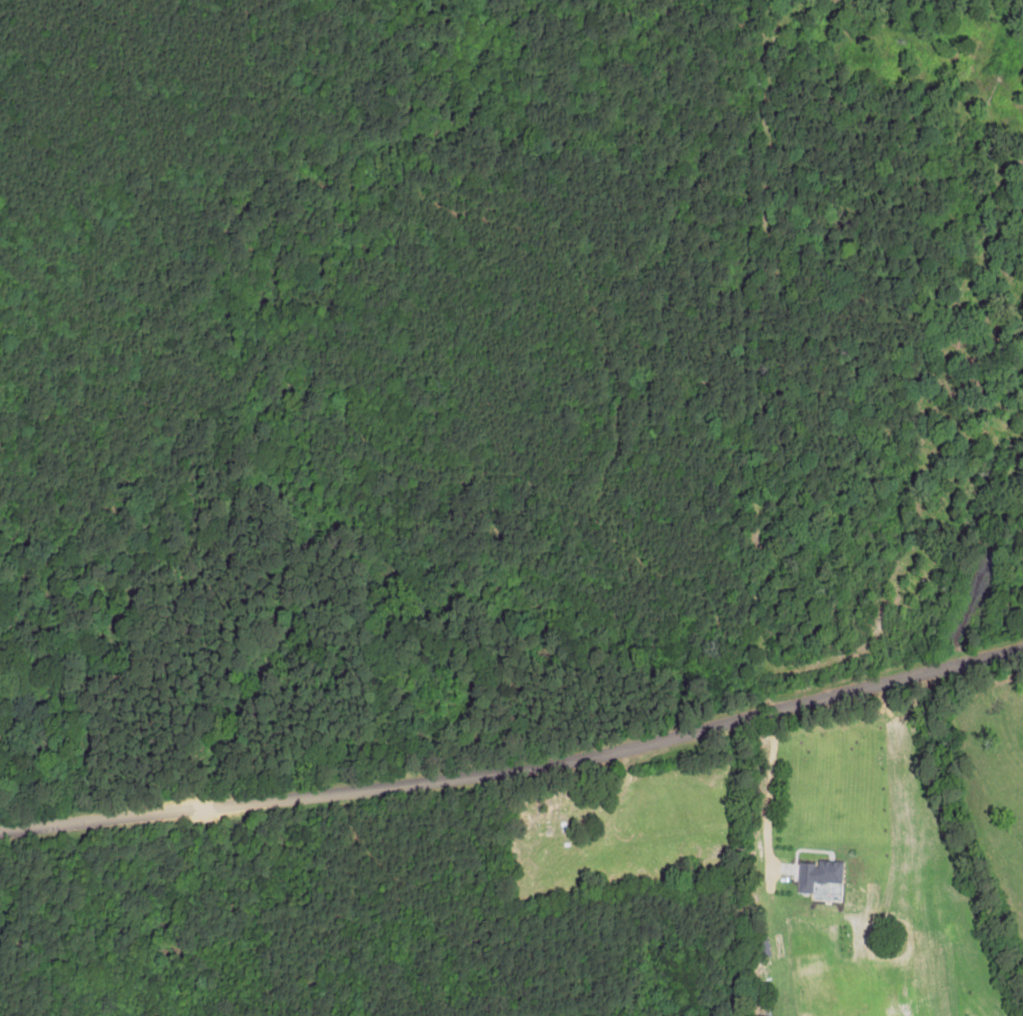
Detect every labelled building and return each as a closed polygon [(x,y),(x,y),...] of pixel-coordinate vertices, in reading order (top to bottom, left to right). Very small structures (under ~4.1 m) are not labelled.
[(798,860),(796,891),(811,892),(812,882),(841,884),(842,862),(798,860)]
